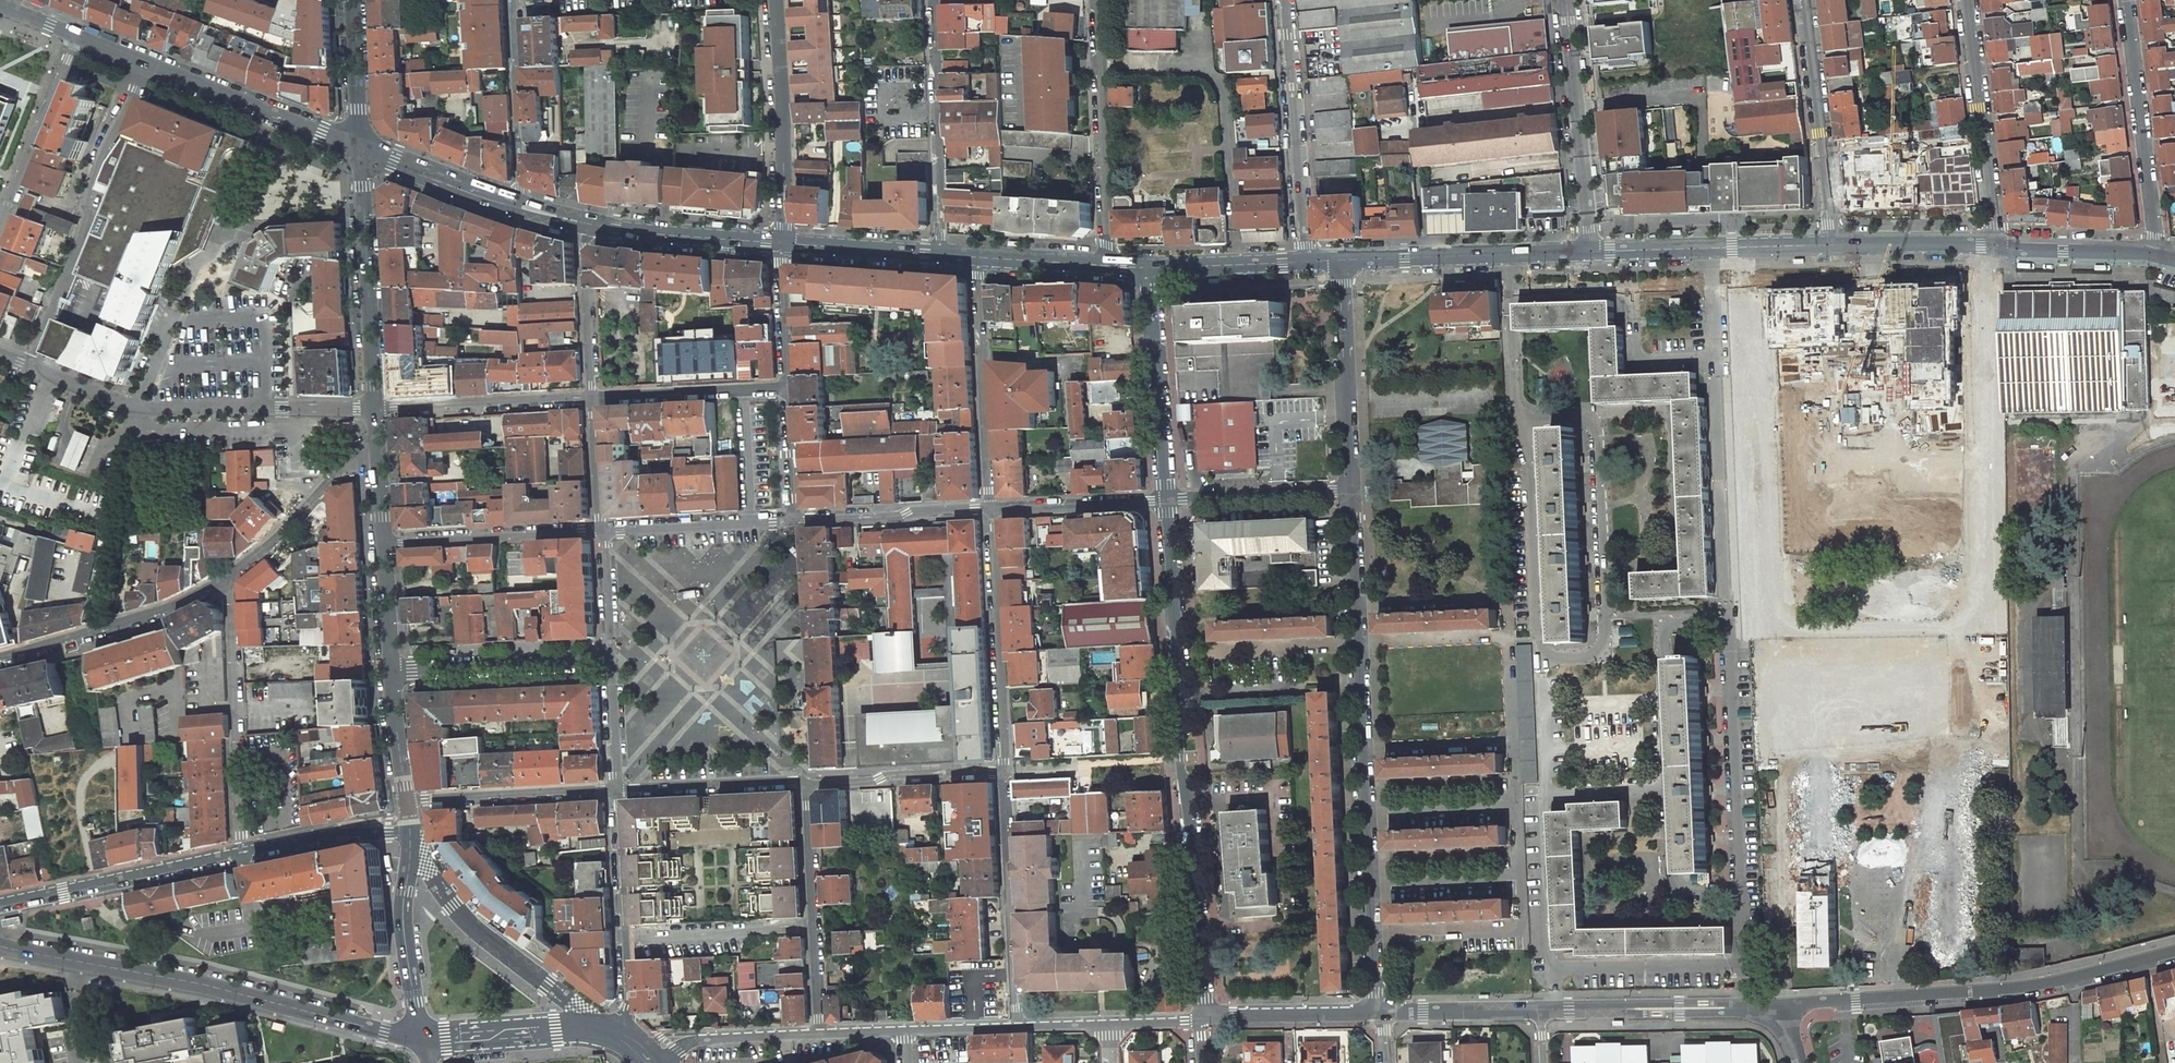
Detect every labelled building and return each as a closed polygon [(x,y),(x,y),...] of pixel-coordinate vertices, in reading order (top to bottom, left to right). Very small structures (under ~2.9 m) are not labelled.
[(59,7),(91,20),(95,0),(61,0),(59,7)] [(108,0),(95,0),(91,20),(119,31),(122,9),(123,8),(124,8),(125,0),(117,0),(117,4),(108,0)] [(147,17),(150,3),(146,2),(146,0),(139,0),(136,14),(122,9),(119,31),(143,41),(145,30),(146,26),(147,17)] [(179,0),(146,0),(146,2),(150,3),(182,16),(175,44),(190,50),(188,59),(199,63),(207,38),(211,27),(186,17),(190,4),(179,0)] [(235,0),(220,0),(218,5),(215,13),(266,29),(269,18),(272,19),(271,24),(271,28),(294,32),(295,35),(307,37),(305,49),(282,40),(280,43),(263,36),(260,46),(263,48),(276,53),(292,59),(291,68),(295,68),(303,69),(335,69),(332,35),(316,29),(296,21),(296,20),(275,13),(235,0)] [(275,13),(276,10),(272,9),(275,0),(235,0),(275,13)] [(296,20),(296,21),(316,29),(332,35),(330,1),(327,0),(299,0),(296,20)] [(404,0),(374,0),(376,31),(406,30),(404,0)] [(443,3),(446,54),(447,73),(472,72),(484,71),(499,70),(507,70),(503,0),(457,0),(457,2),(443,3)] [(791,20),(832,17),(831,0),(809,0),(810,13),(807,13),(807,10),(790,11),(791,20)] [(919,18),(918,0),(862,0),(862,21),(919,18)] [(1127,31),(1133,31),(1134,52),(1177,53),(1178,31),(1186,31),(1186,0),(1127,0),(1127,31)] [(1211,10),(1227,8),(1227,0),(1210,0),(1211,10)] [(1255,0),(1227,0),(1227,8),(1256,5),(1255,0)] [(1303,25),(1310,24),(1311,31),(1339,28),(1343,27),(1341,12),(1416,3),(1415,0),(1300,0),(1303,25)] [(1580,27),(1637,21),(1635,0),(1577,0),(1580,27)] [(1637,21),(1580,27),(1586,80),(1643,75),(1644,82),(1735,73),(1730,35),(1727,6),(1726,0),(1635,0),(1637,21)] [(1768,29),(1757,30),(1758,33),(1760,47),(1794,43),(1789,0),(1783,0),(1766,2),(1768,29)] [(1847,0),(1823,0),(1826,27),(1847,24),(1847,23),(1850,23),(1850,19),(1847,0)] [(1867,21),(1879,19),(1877,0),(1864,0),(1867,21)] [(2004,10),(2003,3),(2016,1),(2016,0),(1985,0),(1986,12),(2004,10)] [(2033,1),(2034,11),(2049,9),(2047,0),(2045,0),(2033,1)] [(2143,2),(2146,22),(2163,20),(2162,3),(2161,0),(2143,2)] [(175,44),(182,16),(150,3),(147,17),(170,27),(169,31),(162,29),(156,46),(172,53),(175,44)] [(1253,73),(1274,71),(1269,3),(1256,5),(1227,8),(1232,74),(1253,73)] [(1340,32),(1343,32),(1348,76),(1349,77),(1403,71),(1422,68),(1416,3),(1341,12),(1343,27),(1339,28),(1340,32)] [(1727,6),(1730,35),(1758,33),(1757,30),(1755,13),(1758,13),(1757,3),(1737,5),(1727,6)] [(965,5),(943,6),(944,34),(983,33),(998,33),(997,19),(997,5),(982,5),(965,5)] [(2083,5),(2069,7),(2069,14),(2083,12),(2083,5)] [(2111,5),(2093,8),(2095,28),(2113,26),(2111,5)] [(2049,9),(2034,11),(2036,21),(2050,19),(2049,9)] [(539,19),(539,20),(551,20),(550,10),(537,10),(537,19),(539,19)] [(1923,41),(1950,37),(1947,10),(1925,13),(1926,24),(1915,25),(1917,41),(1923,41)] [(745,11),(717,12),(718,46),(709,46),(709,93),(718,93),(718,133),(746,132),(746,126),(753,126),(751,17),(745,17),(745,11)] [(1076,41),(1077,18),(1050,16),(1048,38),(1048,39),(1069,41),(1076,41)] [(566,19),(567,32),(591,31),(592,37),(593,39),(594,39),(596,40),(615,38),(614,17),(566,19)] [(791,20),(791,29),(808,28),(808,25),(811,25),(811,35),(833,33),(832,17),(791,20)] [(566,19),(558,20),(558,32),(567,32),(566,19)] [(1008,36),(1009,20),(997,19),(998,33),(998,35),(1008,36)] [(2006,30),(2005,19),(1987,21),(1990,42),(2008,40),(2032,36),(2035,36),(2033,24),(2014,26),(2014,29),(2006,30)] [(529,67),(560,67),(558,32),(558,20),(551,20),(539,20),(527,21),(529,67)] [(2148,42),(2166,39),(2163,20),(2146,22),(2148,42)] [(1851,50),(1847,24),(1826,27),(1829,52),(1843,51),(1851,50)] [(2116,48),(2113,26),(2095,28),(2098,51),(2116,48)] [(404,58),(403,47),(400,47),(400,45),(410,44),(410,42),(439,41),(438,28),(411,29),(411,30),(406,30),(376,31),(378,77),(428,74),(427,60),(411,61),(411,63),(404,63),(404,61),(401,61),(401,58),(404,58)] [(809,43),(792,44),(793,52),(834,50),(833,33),(811,35),(812,45),(809,45),(809,43)] [(944,49),(969,49),(983,49),(983,33),(944,34),(944,49)] [(1730,35),(1735,73),(1738,105),(1801,97),(1799,84),(1763,88),(1760,47),(1758,33),(1730,35)] [(2052,34),(2054,51),(2061,50),(2059,33),(2052,34)] [(2035,36),(2032,36),(2035,62),(2055,60),(2054,51),(2052,34),(2035,36)] [(199,63),(225,74),(235,47),(236,44),(238,38),(231,36),(230,42),(226,51),(217,47),(215,52),(211,50),(214,41),(207,38),(199,63)] [(1937,48),(1940,67),(1960,65),(1957,36),(1950,37),(1923,41),(1924,50),(1937,48)] [(1037,84),(1038,114),(1033,115),(1034,133),(1073,136),(1072,119),(1076,118),(1074,57),(1070,57),(1069,41),(1048,39),(1048,38),(1030,37),(1031,56),(1036,56),(1037,72),(1033,72),(1034,84),(1037,84)] [(235,47),(225,74),(255,85),(260,63),(248,59),(250,53),(261,58),(263,48),(260,46),(238,38),(236,44),(235,47)] [(2010,61),(2008,40),(1990,42),(1993,64),(2010,61)] [(1794,43),(1760,47),(1763,88),(1799,84),(1794,43)] [(2075,57),(2090,54),(2088,47),(2074,50),(2075,57)] [(279,69),(272,65),(276,53),(263,48),(261,58),(260,63),(255,85),(288,98),(289,85),(290,77),(285,75),(286,71),(279,68),(279,69)] [(2169,69),(2167,48),(2149,50),(2152,71),(2169,69)] [(835,67),(834,50),(793,52),(793,61),(810,60),(810,58),(812,58),(813,68),(835,67)] [(2062,59),(2061,50),(2054,51),(2055,60),(2062,59)] [(1843,51),(1829,52),(1830,62),(1844,60),(1844,56),(1843,51)] [(588,67),(615,66),(615,53),(576,54),(577,67),(588,67)] [(1486,94),(1554,86),(1551,54),(1422,68),(1425,101),(1486,94)] [(2099,58),(2102,79),(2120,77),(2117,56),(2099,58)] [(2063,72),(2062,59),(2055,60),(2056,71),(2057,73),(2063,72)] [(1852,72),(1850,60),(1844,60),(1830,62),(1832,80),(1853,78),(1862,77),(1861,71),(1852,72)] [(2022,75),(2056,71),(2055,60),(2035,62),(2016,64),(2017,69),(2021,68),(2022,75)] [(945,75),(964,74),(964,64),(945,64),(945,75)] [(602,164),(602,156),(618,156),(618,66),(615,66),(588,67),(589,150),(589,156),(596,156),(596,164),(602,164)] [(543,123),(542,95),(555,95),(562,95),(560,67),(529,67),(522,68),(524,124),(543,123)] [(795,77),(795,85),(836,83),(835,67),(813,68),(814,79),(811,79),(811,76),(795,77)] [(2155,91),(2172,88),(2171,81),(2174,81),(2174,68),(2169,69),(2152,71),(2155,91)] [(335,69),(303,69),(303,75),(290,74),(290,77),(289,85),(317,88),(336,88),(335,69)] [(499,70),(484,71),(485,80),(500,79),(499,70)] [(2014,87),(2011,70),(1994,72),(1996,94),(2021,90),(2021,87),(2014,87)] [(473,92),(485,92),(485,80),(484,71),(472,72),(473,92)] [(1244,93),(1246,110),(1265,109),(1264,92),(1269,91),(1269,80),(1275,79),(1274,71),(1253,73),(1253,81),(1242,81),(1242,93),(1244,93)] [(1371,85),(1403,81),(1403,71),(1349,77),(1350,90),(1350,93),(1371,90),(1371,85)] [(1895,84),(1912,83),(1911,71),(1894,73),(1895,84)] [(438,95),(467,93),(473,92),(472,72),(447,73),(437,74),(438,86),(438,95)] [(1894,73),(1883,74),(1886,104),(1898,103),(1895,84),(1894,73)] [(410,99),(424,98),(424,91),(433,90),(433,86),(438,86),(437,74),(428,74),(378,77),(381,123),(389,134),(390,134),(440,153),(442,149),(440,120),(423,121),(422,119),(420,119),(420,121),(415,121),(414,105),(410,105),(410,99)] [(969,78),(969,74),(964,74),(945,75),(946,102),(970,102),(969,78)] [(1000,74),(989,74),(990,101),(1001,101),(1000,74)] [(1349,77),(1348,76),(1341,77),(1342,91),(1350,90),(1349,77)] [(1335,92),(1334,77),(1326,78),(1328,92),(1335,92)] [(1342,91),(1341,77),(1334,77),(1335,92),(1342,91)] [(2057,77),(2050,78),(2051,86),(2058,85),(2057,77)] [(2120,77),(2102,79),(2101,79),(2093,80),(2095,94),(2103,94),(2104,101),(2123,99),(2120,77)] [(1321,93),(1328,92),(1326,78),(1319,79),(1321,93)] [(1857,108),(1853,78),(1832,80),(1836,110),(1857,108)] [(1319,79),(1312,80),(1314,94),(1321,93),(1319,79)] [(87,131),(91,123),(89,122),(97,103),(92,101),(96,91),(92,89),(92,88),(75,81),(47,150),(79,161),(86,163),(93,144),(82,140),(86,130),(87,131)] [(836,83),(795,85),(796,93),(796,94),(812,93),(812,91),(814,90),(815,104),(830,104),(837,104),(836,83)] [(2067,98),(2065,84),(2058,85),(2060,99),(2067,98)] [(317,88),(289,85),(288,98),(318,111),(317,88)] [(1556,101),(1554,86),(1486,94),(1488,109),(1556,101)] [(317,88),(318,111),(333,116),(337,113),(336,88),(317,88)] [(1407,112),(1404,88),(1380,90),(1383,115),(1407,112)] [(1135,107),(1134,90),(1114,91),(1114,108),(1135,107)] [(1996,94),(1999,114),(2016,112),(2016,105),(2027,103),(2026,90),(2021,90),(1996,94)] [(562,95),(555,95),(557,158),(565,158),(565,152),(562,95)] [(16,110),(13,108),(15,103),(16,103),(16,102),(0,96),(0,150),(16,110)] [(2174,102),(2173,96),(2156,99),(2158,119),(2174,116),(2174,102)] [(486,98),(489,137),(490,137),(490,142),(492,174),(513,182),(512,146),(509,146),(507,127),(510,127),(509,97),(486,98)] [(1742,138),(1792,133),(1794,143),(1806,142),(1801,97),(1738,105),(1742,138)] [(2074,109),(2072,98),(2067,98),(2060,99),(2061,111),(2074,109)] [(1964,99),(1940,102),(1943,128),(1967,125),(1964,99)] [(970,158),(970,145),(984,145),(1003,145),(1002,131),(1001,101),(990,101),(970,102),(946,102),(947,158),(952,158),(952,160),(969,160),(969,158),(970,158)] [(113,187),(60,318),(105,336),(123,292),(138,298),(140,294),(147,297),(150,291),(162,296),(177,261),(184,264),(203,251),(214,224),(218,215),(234,176),(233,175),(230,173),(228,169),(227,165),(228,160),(231,156),(235,154),(239,153),(240,153),(244,154),(249,142),(193,120),(192,123),(186,120),(187,118),(159,106),(158,109),(152,106),(153,105),(148,103),(137,130),(132,128),(108,162),(99,182),(113,187)] [(1874,106),(1874,111),(1886,109),(1887,116),(1899,115),(1898,103),(1886,104),(1874,106)] [(796,123),(830,123),(830,104),(815,104),(796,104),(796,123)] [(830,104),(830,123),(831,141),(849,140),(865,140),(864,104),(837,104),(830,104)] [(2037,105),(2026,106),(2027,115),(2038,114),(2037,105)] [(1864,139),(1860,107),(1857,108),(1836,110),(1840,142),(1864,139)] [(2124,107),(2105,109),(2107,122),(2097,123),(2099,131),(2126,128),(2124,107)] [(1664,109),(1604,115),(1610,168),(1615,167),(1620,211),(1635,211),(1635,215),(1720,212),(1718,186),(1710,186),(1710,174),(1680,175),(1677,143),(1668,144),(1664,109)] [(2062,118),(2077,117),(2076,109),(2074,109),(2061,111),(2062,118)] [(1354,127),(1353,111),(1345,112),(1346,128),(1354,127)] [(1345,112),(1337,113),(1338,128),(1346,128),(1345,112)] [(1337,113),(1329,114),(1331,129),(1338,128),(1337,113)] [(2038,114),(2027,115),(2028,125),(2045,123),(2044,113),(2038,114)] [(1315,115),(1317,130),(1323,130),(1322,114),(1315,115)] [(1329,114),(1322,114),(1323,130),(1331,129),(1329,114)] [(1561,153),(1557,118),(1532,121),(1532,118),(1530,116),(1526,117),(1526,119),(1526,121),(1459,129),(1458,126),(1458,124),(1454,124),(1453,127),(1453,129),(1417,133),(1421,169),(1561,153)] [(2174,137),(2174,116),(2158,119),(2161,139),(2174,137)] [(475,140),(450,130),(453,119),(440,118),(440,120),(442,149),(440,153),(477,168),(475,140)] [(1526,119),(1458,126),(1459,129),(1526,121),(1526,119)] [(2019,132),(2017,120),(2000,122),(2003,144),(2020,142),(2019,132)] [(2055,121),(2057,137),(2065,136),(2062,120),(2055,121)] [(1900,121),(1888,123),(1889,136),(1902,134),(1901,129),(1900,121)] [(1918,132),(1934,130),(1933,122),(1917,124),(1917,127),(1918,132)] [(544,136),(543,123),(524,124),(525,141),(541,140),(544,136)] [(1355,131),(1354,127),(1346,128),(1347,141),(1356,141),(1355,131)] [(490,142),(484,142),(483,128),(474,128),(475,140),(477,168),(492,174),(490,142)] [(1332,143),(1339,142),(1338,128),(1331,129),(1332,143)] [(1339,142),(1347,141),(1346,128),(1338,128),(1339,142)] [(1356,141),(1358,158),(1384,156),(1389,156),(1387,143),(1380,143),(1378,128),(1355,131),(1356,141)] [(2099,131),(2100,142),(2109,141),(2111,152),(2129,149),(2126,128),(2099,131)] [(1325,143),(1332,143),(1331,129),(1323,130),(1325,143)] [(1003,145),(1071,151),(1073,136),(1034,133),(1002,131),(1003,145)] [(2019,132),(2020,142),(2031,140),(2030,131),(2019,132)] [(849,140),(849,167),(851,167),(866,168),(865,155),(865,140),(849,140)] [(1410,142),(1387,143),(1389,156),(1411,155),(1410,142)] [(2023,163),(2020,142),(2003,144),(2005,165),(2023,163)] [(2162,147),(2164,167),(2174,166),(2174,145),(2162,147)] [(47,150),(32,189),(64,200),(74,174),(66,172),(68,165),(77,167),(79,161),(47,150)] [(589,150),(579,150),(579,163),(589,163),(589,156),(589,150)] [(1240,180),(1282,177),(1281,161),(1257,163),(1249,163),(1248,150),(1238,151),(1240,180)] [(1257,163),(1256,150),(1248,150),(1249,163),(1257,163)] [(579,177),(579,173),(575,173),(574,151),(565,152),(565,158),(567,197),(591,202),(590,176),(579,177)] [(2081,151),(2067,153),(2068,162),(2082,160),(2081,151)] [(992,168),(1004,168),(1003,161),(1003,152),(991,153),(992,168)] [(2051,164),(2050,154),(2042,155),(2043,165),(2051,164)] [(557,158),(528,155),(527,179),(533,189),(567,197),(565,158),(557,158)] [(1401,166),(1404,187),(1415,186),(1411,155),(1389,156),(1384,156),(1385,166),(1401,166)] [(2042,155),(2032,156),(2033,160),(2030,160),(2030,166),(2043,165),(2042,155)] [(2130,157),(2102,161),(2105,182),(2133,179),(2130,157)] [(1720,213),(1811,211),(1811,176),(1807,176),(1808,158),(1793,160),(1793,164),(1748,167),(1748,169),(1720,172),(1720,167),(1710,168),(1710,174),(1710,186),(1718,186),(1720,212),(1720,213)] [(2082,160),(2068,162),(2069,172),(2083,170),(2082,160)] [(1031,177),(1032,163),(1003,161),(1004,168),(1004,176),(1031,177)] [(1338,178),(1345,177),(1343,161),(1336,162),(1338,178)] [(1345,177),(1351,177),(1350,161),(1343,161),(1345,177)] [(1358,176),(1357,161),(1350,161),(1351,177),(1358,176)] [(829,179),(830,164),(797,162),(797,177),(819,178),(829,179)] [(1322,162),(1315,162),(1316,179),(1324,178),(1322,162)] [(1324,178),(1330,178),(1329,162),(1322,162),(1324,178)] [(1330,178),(1338,178),(1336,162),(1329,162),(1330,178)] [(641,166),(618,164),(618,186),(618,202),(671,206),(674,173),(652,171),(652,164),(641,163),(641,166)] [(2029,171),(2006,174),(2009,195),(2031,192),(2030,184),(2033,184),(2033,180),(2030,181),(2030,177),(2039,176),(2042,191),(2055,189),(2053,174),(2051,164),(2043,165),(2030,166),(2028,166),(2029,171)] [(2174,186),(2174,166),(2164,167),(2167,187),(2174,186)] [(618,186),(602,182),(602,170),(589,167),(590,176),(591,202),(617,207),(618,202),(618,186)] [(851,167),(851,193),(866,193),(866,168),(851,167)] [(1004,176),(1004,168),(992,168),(993,177),(990,177),(990,184),(1004,184),(1004,176)] [(947,182),(974,184),(974,169),(947,169),(947,182)] [(754,177),(674,171),(674,173),(671,206),(677,207),(677,215),(750,220),(762,209),(765,183),(753,182),(754,177)] [(1563,175),(1423,191),(1425,213),(1473,211),(1474,232),(1525,231),(1524,213),(1534,212),(1535,215),(1567,212),(1563,175)] [(829,179),(819,178),(819,190),(828,191),(829,179)] [(1284,197),(1282,180),(1240,183),(1241,199),(1284,197)] [(898,202),(867,203),(867,228),(892,227),(892,226),(898,226),(898,230),(917,231),(917,228),(924,229),(929,221),(928,182),(897,183),(898,202)] [(421,274),(421,259),(407,259),(407,256),(421,255),(421,249),(422,249),(421,222),(420,219),(417,217),(410,218),(412,190),(396,183),(384,191),(390,288),(470,292),(468,252),(445,253),(444,275),(421,274)] [(2110,186),(2113,207),(2136,203),(2134,183),(2110,186)] [(990,194),(1005,195),(1004,184),(990,184),(990,194)] [(828,225),(831,191),(828,191),(819,190),(797,189),(798,223),(828,225)] [(2031,192),(2009,195),(2012,223),(2052,224),(2054,201),(2054,197),(2055,189),(2042,191),(2039,191),(2039,213),(2034,214),(2032,205),(2035,204),(2035,200),(2032,200),(2031,192)] [(410,218),(417,217),(419,192),(412,190),(410,218)] [(949,221),(1006,225),(1005,199),(1005,195),(990,194),(948,191),(948,207),(950,207),(949,221)] [(1210,192),(1211,203),(1176,205),(1176,212),(1168,213),(1169,235),(1170,235),(1171,246),(1200,245),(1199,221),(1226,218),(1224,191),(1210,192)] [(1150,203),(1150,192),(1141,192),(1142,204),(1150,203)] [(850,201),(842,201),(842,226),(867,228),(867,203),(866,193),(851,193),(850,201)] [(40,199),(29,195),(20,217),(51,228),(76,236),(80,226),(79,225),(36,210),(40,199)] [(426,195),(420,213),(467,232),(475,214),(470,212),(426,195)] [(1241,199),(1244,243),(1287,241),(1284,197),(1241,199)] [(1364,224),(1361,198),(1318,200),(1319,239),(1366,238),(1364,224)] [(1094,231),(1093,204),(1005,199),(1006,225),(1006,233),(1085,238),(1094,231)] [(2075,203),(2054,201),(2052,224),(2073,226),(2075,203)] [(2081,204),(2075,203),(2073,226),(2095,228),(2097,205),(2081,204)] [(2095,228),(2116,229),(2139,226),(2136,203),(2113,207),(2097,205),(2095,228)] [(1420,236),(1417,206),(1392,207),(1392,204),(1388,204),(1389,207),(1391,208),(1391,210),(1395,237),(1420,236)] [(1168,213),(1168,210),(1164,210),(1142,211),(1144,236),(1169,235),(1168,213)] [(1378,211),(1379,220),(1376,220),(1376,223),(1364,224),(1366,238),(1395,237),(1391,210),(1378,211)] [(1142,211),(1116,212),(1118,237),(1144,236),(1142,211)] [(467,240),(473,243),(490,249),(494,239),(502,241),(507,225),(475,214),(467,232),(467,240)] [(225,218),(218,215),(214,224),(222,227),(224,222),(225,218)] [(20,217),(8,247),(40,258),(51,228),(20,217)] [(1199,221),(1200,245),(1228,244),(1226,218),(1199,221)] [(273,233),(257,243),(255,243),(239,280),(271,293),(283,265),(292,260),(321,258),(345,262),(345,261),(344,252),(345,251),(344,224),(280,228),(272,233),(273,233)] [(520,255),(522,231),(507,225),(502,241),(494,239),(490,249),(495,251),(492,259),(520,269),(519,261),(520,255)] [(541,261),(543,287),(576,285),(574,245),(522,231),(520,255),(541,261)] [(619,288),(619,281),(633,283),(633,286),(644,288),(642,304),(656,306),(656,302),(655,290),(656,289),(653,256),(604,249),(596,257),(598,290),(619,288)] [(0,266),(23,274),(27,265),(37,268),(37,270),(48,274),(51,267),(6,251),(0,266)] [(521,294),(520,271),(499,269),(495,265),(491,265),(475,264),(474,251),(468,251),(468,252),(470,292),(521,294)] [(656,289),(685,291),(685,293),(689,293),(690,291),(714,293),(712,261),(653,256),(656,289)] [(322,300),(317,300),(296,301),(298,344),(304,349),(349,346),(345,262),(321,258),(322,300)] [(492,259),(491,265),(495,265),(499,269),(520,271),(520,269),(492,259)] [(735,278),(736,298),(747,297),(747,300),(752,300),(752,297),(757,297),(758,307),(771,307),(769,266),(712,261),(714,293),(714,296),(714,308),(722,308),(724,303),(723,279),(735,278)] [(816,295),(819,295),(821,268),(796,266),(791,270),(792,292),(816,295)] [(832,301),(832,302),(879,305),(878,310),(893,312),(894,307),(911,308),(914,308),(915,304),(932,305),(935,308),(936,324),(936,335),(932,335),(932,350),(937,349),(938,370),(940,370),(968,368),(967,361),(971,361),(967,284),(962,279),(916,275),(916,278),(909,278),(910,275),(881,273),(881,275),(873,275),(873,272),(821,268),(819,295),(819,300),(832,301)] [(0,273),(0,292),(16,298),(22,282),(0,273)] [(2149,408),(2148,318),(2147,291),(2136,292),(2136,289),(2123,289),(2123,291),(2111,291),(2113,284),(2016,284),(2017,291),(2004,292),(2004,301),(2004,310),(2005,409),(2149,408)] [(1039,322),(1055,321),(1055,325),(1060,324),(1059,321),(1089,320),(1087,286),(1077,286),(1072,285),(1050,286),(1049,287),(1036,288),(1039,322)] [(1089,320),(1089,323),(1132,325),(1129,292),(1124,289),(1087,286),(1089,320)] [(988,287),(990,321),(1016,321),(1015,288),(988,287)] [(495,330),(495,324),(464,322),(464,318),(454,318),(454,322),(454,325),(445,324),(445,322),(444,317),(415,315),(414,306),(502,308),(502,306),(510,306),(521,307),(521,294),(470,292),(390,288),(392,326),(461,329),(486,330),(495,330)] [(1957,289),(1778,295),(1780,345),(1914,340),(1917,415),(1961,413),(1957,289)] [(105,336),(60,318),(51,339),(65,344),(59,357),(99,373),(112,340),(124,345),(122,349),(137,354),(131,370),(132,370),(162,296),(150,291),(147,297),(140,294),(138,298),(123,292),(105,336)] [(2,335),(10,315),(17,298),(16,298),(0,292),(0,335),(2,335)] [(39,292),(35,303),(41,305),(45,294),(39,292)] [(816,308),(816,295),(792,292),(793,309),(814,308),(816,308)] [(1444,328),(1500,327),(1499,292),(1442,294),(1444,328)] [(714,296),(703,297),(703,310),(715,310),(714,308),(714,296)] [(1672,309),(1683,309),(1683,298),(1672,298),(1672,309)] [(1614,300),(1519,304),(1520,331),(1597,327),(1600,403),(1679,399),(1687,570),(1638,573),(1639,598),(1714,595),(1704,397),(1697,397),(1695,372),(1625,374),(1623,326),(1615,326),(1614,300)] [(42,307),(32,303),(24,301),(18,312),(28,316),(28,317),(37,321),(42,307)] [(718,382),(715,313),(682,315),(682,323),(663,325),(662,315),(669,315),(668,301),(656,302),(656,306),(657,331),(660,385),(718,382)] [(682,315),(681,301),(668,301),(669,315),(682,315)] [(577,304),(521,307),(522,326),(534,325),(549,325),(578,323),(577,304)] [(656,306),(642,304),(644,331),(657,331),(656,306)] [(1287,305),(1195,308),(1190,308),(1192,344),(1289,340),(1287,305)] [(521,307),(510,306),(511,331),(523,331),(522,326),(521,307)] [(738,328),(737,307),(722,308),(714,308),(715,310),(715,313),(718,382),(740,381),(739,343),(738,328)] [(761,318),(752,318),(751,307),(737,307),(738,328),(745,328),(772,326),(772,315),(761,316),(761,318)] [(813,310),(814,308),(793,309),(794,325),(814,323),(813,310)] [(10,315),(2,335),(13,339),(21,319),(10,315)] [(1648,316),(1649,324),(1665,323),(1665,315),(1648,316)] [(823,375),(858,373),(856,343),(856,344),(854,321),(814,323),(794,325),(796,376),(823,375)] [(562,333),(579,333),(578,323),(549,325),(550,334),(562,333)] [(523,338),(534,338),(534,325),(522,326),(523,331),(523,338)] [(534,325),(534,338),(550,338),(550,334),(549,325),(534,325)] [(461,329),(392,326),(394,355),(431,357),(456,358),(458,358),(458,349),(456,349),(431,348),(431,343),(426,343),(425,333),(430,333),(430,336),(460,337),(461,329)] [(772,326),(745,328),(747,343),(763,343),(774,343),(772,326)] [(495,330),(486,330),(485,342),(508,343),(509,359),(514,360),(524,360),(524,352),(523,338),(523,331),(511,331),(495,330)] [(550,346),(562,345),(562,333),(550,334),(550,338),(550,341),(550,346)] [(65,344),(51,339),(46,352),(59,357),(65,344)] [(112,340),(99,373),(126,384),(132,370),(131,370),(137,354),(122,349),(124,345),(112,340)] [(533,384),(553,383),(551,355),(550,346),(550,341),(542,341),(543,352),(545,352),(546,355),(529,356),(528,352),(524,352),(524,360),(524,382),(524,384),(523,393),(533,392),(533,384)] [(992,349),(1018,351),(1018,341),(991,341),(992,349)] [(739,343),(740,381),(755,380),(754,353),(763,353),(763,343),(747,343),(739,343)] [(763,353),(764,380),(776,379),(774,343),(763,343),(763,353)] [(553,383),(581,381),(580,354),(570,354),(570,351),(567,351),(567,354),(551,355),(553,383)] [(353,398),(350,352),(309,354),(304,355),(305,365),(304,365),(305,371),(310,370),(312,398),(353,398)] [(1067,353),(1069,383),(1083,382),(1091,382),(1094,382),(1093,369),(1093,364),(1092,352),(1067,353)] [(407,365),(433,364),(433,361),(431,361),(431,357),(394,355),(396,400),(460,396),(459,368),(407,371),(407,365)] [(494,381),(524,382),(524,360),(514,360),(514,365),(508,365),(508,359),(495,359),(495,360),(495,366),(494,381)] [(992,362),(996,422),(1001,422),(1001,431),(1023,430),(1035,429),(1034,407),(1055,406),(1053,372),(1023,373),(1023,365),(992,362)] [(1094,382),(1112,381),(1118,380),(1136,379),(1135,362),(1111,363),(1111,365),(1102,366),(1102,369),(1093,369),(1094,382)] [(494,381),(495,366),(459,367),(459,368),(460,396),(494,394),(494,381)] [(940,370),(941,391),(939,391),(939,394),(941,394),(942,410),(974,408),(971,368),(968,368),(940,370)] [(928,370),(923,370),(909,371),(910,379),(929,379),(928,370)] [(890,372),(880,372),(881,381),(891,380),(890,372)] [(0,375),(0,381),(7,383),(9,378),(0,375)] [(824,398),(823,375),(796,376),(798,407),(825,406),(824,401),(827,401),(827,398),(824,398)] [(1104,390),(1118,389),(1118,380),(1112,381),(1094,382),(1091,382),(1092,389),(1104,387),(1104,390)] [(1073,435),(1087,435),(1083,382),(1069,383),(1073,435)] [(1834,450),(1831,382),(1776,384),(1779,453),(1834,450)] [(1137,392),(1107,394),(1108,403),(1138,402),(1137,392)] [(1104,396),(1092,396),(1093,404),(1105,404),(1104,396)] [(1197,419),(1200,468),(1222,467),(1247,466),(1255,465),(1252,401),(1179,404),(1180,420),(1197,419)] [(837,419),(846,419),(847,435),(848,440),(894,437),(894,425),(893,421),(892,421),(892,403),(836,406),(837,419)] [(675,431),(701,429),(700,405),(673,406),(675,431)] [(657,444),(657,442),(675,441),(675,431),(673,406),(638,408),(640,430),(641,443),(652,442),(652,444),(657,444)] [(826,441),(825,406),(798,407),(800,443),(826,441)] [(625,446),(625,431),(640,430),(638,408),(613,409),(605,418),(608,463),(630,462),(629,445),(625,446)] [(944,435),(975,433),(974,408),(942,410),(942,414),(943,418),(957,417),(958,425),(943,426),(944,435)] [(544,436),(584,434),(582,411),(506,415),(507,436),(507,438),(544,436)] [(1139,413),(1112,414),(1113,439),(1141,438),(1139,413)] [(488,437),(488,435),(435,437),(434,419),(397,421),(399,454),(408,454),(432,452),(437,452),(448,451),(489,449),(488,437)] [(1443,419),(1420,425),(1421,460),(1434,463),(1443,465),(1450,463),(1452,484),(1411,486),(1411,477),(1389,478),(1391,499),(1412,498),(1412,505),(1493,502),(1491,463),(1473,464),(1468,459),(1467,424),(1443,419)] [(943,426),(936,427),(936,423),(894,425),(894,437),(920,436),(936,435),(944,435),(943,426)] [(1577,428),(1552,428),(1559,642),(1585,641),(1584,613),(1584,604),(1582,564),(1582,555),(1580,514),(1580,505),(1578,465),(1578,456),(1577,428)] [(998,461),(1025,459),(1024,449),(1027,449),(1027,445),(1024,445),(1023,430),(1001,431),(997,431),(998,461)] [(95,438),(79,432),(72,451),(66,467),(81,473),(88,456),(95,438)] [(975,433),(944,435),(946,466),(977,464),(975,433)] [(922,468),(937,467),(936,435),(920,436),(922,468)] [(507,438),(507,436),(488,437),(489,449),(507,448),(507,438)] [(509,480),(509,485),(529,484),(547,483),(544,436),(507,438),(507,448),(508,468),(509,480)] [(835,441),(826,441),(800,443),(802,474),(849,472),(882,470),(895,469),(922,468),(920,436),(894,437),(848,440),(835,441)] [(1114,453),(1142,451),(1141,438),(1113,439),(1073,441),(1074,458),(1114,456),(1114,453)] [(564,450),(566,482),(586,481),(584,449),(564,450)] [(666,449),(664,452),(651,453),(651,450),(641,451),(642,462),(650,461),(655,461),(664,461),(676,460),(676,459),(676,449),(666,449)] [(276,451),(261,452),(262,467),(277,466),(276,451)] [(1114,460),(1142,458),(1142,451),(1114,453),(1114,456),(1114,460)] [(409,477),(448,475),(447,465),(437,465),(436,462),(432,462),(432,452),(408,454),(409,477)] [(254,453),(234,454),(234,461),(234,480),(235,492),(269,491),(269,483),(255,484),(254,453)] [(741,455),(721,456),(722,513),(744,511),(741,455)] [(705,493),(703,493),(701,457),(676,459),(676,460),(677,469),(678,477),(680,515),(692,514),(692,510),(706,510),(705,493)] [(705,493),(706,510),(720,509),(717,457),(701,457),(703,493),(705,493)] [(1145,489),(1142,458),(1114,460),(1113,461),(1116,491),(1145,489)] [(1000,497),(1028,496),(1026,459),(1025,459),(998,461),(1000,497)] [(665,469),(668,470),(677,469),(676,460),(664,461),(665,469)] [(654,516),(651,478),(651,466),(650,461),(642,462),(630,462),(608,463),(611,519),(654,516)] [(1434,463),(1435,477),(1411,477),(1411,486),(1452,484),(1450,463),(1443,465),(1434,463)] [(945,479),(947,500),(979,498),(977,464),(946,466),(945,466),(945,474),(942,475),(942,479),(945,479)] [(1107,483),(1106,468),(1099,468),(1099,465),(1088,466),(1089,469),(1075,470),(1076,478),(1077,493),(1092,492),(1091,483),(1107,483)] [(508,468),(494,469),(495,481),(509,480),(508,468)] [(923,486),(922,468),(895,469),(897,503),(924,501),(923,486)] [(882,470),(883,503),(897,503),(895,469),(882,470)] [(803,507),(850,505),(849,472),(802,474),(803,507)] [(678,477),(662,477),(662,475),(658,475),(658,478),(651,478),(654,516),(680,515),(678,477)] [(1076,478),(1067,478),(1068,493),(1077,493),(1076,478)] [(567,491),(558,491),(558,504),(536,505),(535,502),(533,500),(530,499),(529,484),(509,485),(510,500),(512,524),(588,520),(586,481),(566,482),(567,491)] [(431,499),(430,492),(460,490),(459,483),(430,484),(400,485),(401,509),(431,507),(431,503),(434,503),(434,499),(431,499)] [(360,543),(357,485),(335,489),(324,501),(333,506),(335,531),(322,532),(324,545),(360,543)] [(924,501),(939,500),(938,491),(937,491),(936,485),(923,486),(924,501)] [(288,493),(273,508),(282,517),(288,517),(300,503),(288,493)] [(212,520),(235,520),(237,520),(237,499),(212,499),(212,520)] [(259,543),(281,518),(282,517),(273,508),(271,510),(259,500),(240,520),(245,526),(259,543)] [(493,501),(493,511),(488,511),(488,516),(486,516),(486,525),(512,524),(510,500),(493,501)] [(468,503),(468,526),(477,525),(477,516),(477,502),(468,503)] [(460,506),(431,507),(401,509),(402,529),(468,526),(468,503),(460,503),(460,506)] [(1137,511),(1127,512),(1127,517),(1131,517),(1142,526),(1142,530),(1147,530),(1146,520),(1146,518),(1144,515),(1143,513),(1140,512),(1137,511)] [(1076,546),(1076,550),(1078,550),(1081,603),(1152,599),(1147,530),(1142,530),(1142,526),(1131,517),(1127,517),(1127,512),(1075,514),(1075,535),(1076,546)] [(486,525),(486,516),(477,516),(477,525),(486,525)] [(1031,548),(1029,517),(1002,518),(1004,548),(1026,548),(1026,549),(1031,548)] [(1241,589),(1240,556),(1278,554),(1279,563),(1299,562),(1298,553),(1316,552),(1314,519),(1206,524),(1209,591),(1241,589)] [(891,632),(911,631),(916,631),(915,599),(948,597),(951,629),(959,628),(985,627),(981,551),(982,551),(980,520),(955,521),(955,527),(886,530),(886,533),(888,555),(891,606),(890,606),(890,627),(891,632)] [(259,543),(245,526),(241,530),(240,557),(241,557),(259,543)] [(838,557),(838,548),(853,547),(852,527),(804,529),(807,573),(835,571),(834,558),(838,557)] [(214,557),(240,557),(241,530),(213,530),(213,531),(212,557),(214,557)] [(24,534),(9,531),(6,544),(22,548),(24,534)] [(99,537),(76,531),(75,532),(72,547),(89,552),(89,551),(95,553),(99,537)] [(212,557),(213,531),(201,532),(201,543),(202,543),(202,570),(205,580),(213,576),(214,557),(212,557)] [(886,533),(864,534),(865,556),(888,555),(886,533)] [(1075,535),(1052,535),(1052,542),(1052,547),(1076,546),(1075,535)] [(51,574),(56,541),(42,537),(36,572),(51,574)] [(568,557),(570,591),(592,590),(589,541),(554,543),(555,547),(547,548),(547,543),(533,544),(534,558),(549,557),(550,574),(557,574),(556,558),(568,557)] [(360,543),(324,545),(297,554),(298,582),(311,581),(310,579),(362,575),(360,543)] [(472,571),(495,570),(498,570),(497,546),(462,547),(463,562),(463,565),(472,564),(472,571)] [(462,547),(403,550),(404,576),(415,576),(415,570),(424,570),(424,565),(434,565),(436,580),(454,579),(453,563),(463,562),(462,547)] [(1004,548),(1005,580),(1023,579),(1022,566),(1026,566),(1027,566),(1026,549),(1026,548),(1004,548)] [(89,594),(99,554),(95,553),(89,551),(89,552),(79,591),(89,594)] [(282,595),(285,633),(269,634),(270,648),(279,648),(302,647),(301,634),(302,634),(301,630),(301,615),(298,582),(297,554),(296,555),(281,572),(282,595)] [(510,572),(517,573),(519,565),(522,566),(523,557),(513,556),(510,572)] [(535,575),(550,574),(549,557),(534,558),(535,575)] [(243,601),(282,595),(281,572),(272,560),(242,584),(243,601)] [(145,565),(144,579),(147,579),(147,594),(132,593),(132,611),(161,602),(162,565),(145,565)] [(1032,579),(1032,569),(1026,569),(1026,566),(1022,566),(1023,579),(1024,579),(1029,579),(1032,579)] [(187,590),(187,568),(165,568),(165,601),(187,590)] [(1317,570),(1303,571),(1304,586),(1317,586),(1317,570)] [(836,597),(839,597),(839,583),(836,583),(835,573),(835,571),(807,573),(809,611),(837,609),(836,597)] [(836,583),(839,583),(853,582),(853,572),(835,573),(836,583)] [(16,576),(2,574),(0,584),(0,618),(9,619),(16,576)] [(301,615),(364,612),(362,575),(310,579),(311,581),(298,582),(301,615)] [(46,601),(50,579),(35,577),(31,599),(46,601)] [(1026,606),(1024,579),(1023,579),(1005,580),(1007,607),(1026,606)] [(2070,746),(2068,586),(2054,586),(2055,617),(2038,617),(2038,716),(2055,716),(2056,746),(2070,746)] [(561,609),(563,630),(573,630),(574,639),(595,638),(594,613),(588,613),(588,602),(593,602),(592,590),(570,591),(560,592),(561,603),(561,609)] [(543,604),(561,603),(560,592),(542,593),(543,604)] [(1054,592),(1040,593),(1040,598),(1033,599),(1034,605),(1055,604),(1055,599),(1054,592)] [(514,609),(543,607),(543,604),(542,593),(513,594),(514,609)] [(500,642),(516,641),(514,609),(513,594),(497,595),(498,611),(500,642)] [(488,596),(489,612),(498,611),(497,595),(488,596)] [(454,597),(458,644),(472,643),(469,596),(454,597)] [(486,643),(484,617),(483,616),(481,596),(469,596),(472,643),(486,643)] [(408,624),(434,622),(435,625),(438,625),(438,618),(435,619),(434,598),(406,599),(408,624)] [(1081,603),(1069,604),(1071,647),(1071,648),(1082,647),(1126,645),(1156,644),(1152,599),(1081,603)] [(855,608),(855,601),(844,601),(844,609),(849,609),(855,608)] [(212,704),(227,703),(226,666),(224,614),(210,604),(174,622),(189,650),(186,665),(200,662),(200,650),(204,648),(201,644),(208,641),(210,651),(212,704)] [(92,605),(29,614),(26,643),(87,625),(92,605)] [(1036,649),(1033,605),(1026,606),(1007,607),(1009,651),(1036,649)] [(850,617),(858,617),(858,608),(855,608),(849,609),(850,617)] [(561,609),(549,610),(549,626),(548,626),(548,640),(563,639),(563,630),(561,609)] [(838,637),(837,619),(842,619),(842,609),(837,609),(809,611),(811,637),(836,637),(838,637)] [(1497,628),(1496,609),(1378,614),(1379,632),(1497,628)] [(336,646),(366,644),(364,612),(301,615),(301,630),(322,629),(322,631),(332,631),(332,632),(330,633),(330,635),(332,635),(332,640),(321,641),(321,646),(336,646)] [(1335,617),(1216,622),(1217,641),(1335,635),(1335,617)] [(9,619),(0,618),(0,650),(3,649),(9,619)] [(543,621),(531,621),(532,641),(545,640),(543,621)] [(992,760),(985,627),(959,628),(951,629),(957,715),(947,714),(946,715),(924,716),(924,733),(887,735),(887,730),(875,731),(875,738),(869,739),(870,761),(889,760),(889,765),(992,760)] [(317,646),(321,646),(321,641),(332,640),(332,635),(330,635),(330,633),(332,632),(332,631),(322,631),(322,629),(301,630),(302,634),(301,634),(302,647),(317,646)] [(563,630),(563,639),(574,639),(573,630),(563,630)] [(914,665),(886,666),(884,633),(879,633),(881,671),(919,670),(916,631),(911,631),(914,665)] [(884,633),(886,666),(914,665),(911,631),(891,632),(884,633)] [(100,692),(186,665),(175,632),(95,657),(100,692)] [(1707,659),(1706,632),(1674,633),(1684,874),(1701,873),(1710,873),(1709,844),(1708,835),(1707,795),(1706,786),(1704,745),(1704,737),(1702,696),(1702,686),(1701,659),(1707,659)] [(269,634),(244,635),(244,649),(270,648),(269,634)] [(818,769),(843,767),(840,716),(841,716),(840,687),(838,687),(836,637),(811,637),(811,639),(814,688),(813,688),(814,717),(815,716),(818,769)] [(334,682),(368,681),(368,680),(366,644),(336,646),(337,661),(338,667),(326,667),(327,676),(318,676),(319,683),(334,682)] [(1126,645),(1129,680),(1142,680),(1158,679),(1156,644),(1126,645)] [(1538,782),(1530,645),(1516,645),(1523,783),(1538,782)] [(321,646),(317,646),(318,662),(337,661),(336,646),(321,646)] [(1071,647),(1036,649),(1009,651),(1009,658),(1015,658),(1017,686),(1085,683),(1082,647),(1071,648),(1071,647)] [(1808,853),(1811,937),(1818,945),(1861,945),(1869,940),(1871,930),(1867,878),(1874,872),(1945,843),(1954,838),(1956,828),(1954,684),(1948,668),(1935,661),(1919,660),(1908,666),(1903,681),(1909,804),(1819,836),(1812,842),(1808,853)] [(59,664),(10,675),(18,707),(65,697),(59,664)] [(318,676),(327,676),(326,667),(318,668),(318,676)] [(0,678),(0,711),(18,707),(10,675),(0,678)] [(1112,681),(1114,707),(1144,705),(1142,680),(1129,680),(1112,681)] [(371,728),(368,681),(334,682),(337,729),(348,728),(371,728)] [(271,699),(315,697),(314,683),(270,684),(271,699)] [(598,686),(552,689),(554,720),(573,719),(573,723),(568,724),(569,736),(601,733),(598,686)] [(510,722),(554,720),(552,689),(529,690),(508,691),(510,722)] [(1059,716),(1057,690),(1038,691),(1038,704),(1035,705),(1036,717),(1059,716)] [(510,722),(508,691),(464,692),(465,723),(510,722)] [(464,692),(414,695),(418,743),(450,742),(450,740),(450,728),(445,728),(445,724),(465,723),(464,692)] [(1337,692),(1319,693),(1331,990),(1351,989),(1337,692)] [(139,705),(142,745),(145,745),(155,744),(157,744),(155,704),(139,705)] [(102,710),(107,748),(118,747),(123,747),(117,707),(102,710)] [(1078,712),(1066,713),(1067,721),(1078,720),(1078,712)] [(887,735),(924,733),(924,716),(923,713),(863,715),(866,766),(889,765),(889,760),(870,761),(869,739),(875,738),(875,731),(887,730),(887,735)] [(1226,760),(1292,757),(1289,714),(1217,718),(1219,744),(1217,746),(1225,749),(1226,760)] [(228,716),(187,719),(188,742),(191,742),(223,739),(228,739),(228,716)] [(1141,721),(1142,744),(1131,745),(1131,749),(1131,753),(1141,753),(1164,751),(1161,716),(1136,717),(1136,721),(1141,721)] [(39,718),(21,722),(29,754),(77,751),(74,735),(71,736),(46,741),(44,732),(42,732),(39,718)] [(1120,750),(1118,718),(1107,719),(1109,754),(1114,754),(1121,754),(1120,750)] [(1021,746),(1036,745),(1037,758),(1052,757),(1052,744),(1048,745),(1046,722),(1019,723),(1021,746)] [(351,764),(378,760),(374,728),(371,728),(348,728),(337,729),(312,731),(313,742),(325,741),(326,745),(349,742),(349,750),(340,751),(340,753),(323,755),(323,753),(312,754),(314,769),(338,765),(351,764)] [(601,733),(569,736),(570,749),(602,748),(601,733)] [(189,804),(189,807),(182,808),(182,812),(184,812),(195,811),(195,820),(195,822),(196,830),(189,830),(189,842),(196,842),(197,850),(228,843),(223,739),(191,742),(192,761),(185,762),(186,778),(193,777),(194,790),(188,790),(188,794),(194,794),(194,804),(189,804)] [(426,783),(427,790),(450,789),(448,756),(483,754),(485,754),(484,739),(450,740),(450,742),(418,743),(422,762),(426,783)] [(155,761),(155,744),(145,745),(146,762),(155,761)] [(146,762),(145,745),(142,745),(130,746),(132,787),(147,787),(146,762)] [(1141,753),(1142,762),(1165,761),(1164,751),(1141,753)] [(559,752),(483,756),(483,759),(485,787),(565,782),(563,753),(563,752),(559,752)] [(602,757),(576,758),(576,757),(573,756),(572,753),(563,753),(565,782),(604,780),(602,757)] [(1503,772),(1502,753),(1385,758),(1386,776),(1503,772)] [(1089,759),(1092,794),(1106,793),(1104,764),(1114,764),(1114,754),(1109,754),(1089,755),(1089,759)] [(1089,759),(1078,760),(1080,778),(1080,788),(1075,788),(1075,778),(1016,781),(1017,799),(1076,797),(1076,794),(1092,794),(1089,759)] [(353,781),(380,776),(378,760),(351,764),(353,775),(350,775),(351,777),(353,777),(353,781)] [(310,781),(340,777),(338,765),(314,769),(301,770),(302,788),(311,787),(310,781)] [(455,768),(456,785),(477,784),(476,767),(455,768)] [(303,809),(349,799),(356,798),(382,792),(380,776),(353,781),(354,788),(312,797),(311,787),(302,788),(303,809)] [(22,791),(26,810),(40,807),(34,779),(3,782),(1,782),(0,783),(0,795),(22,791)] [(967,783),(969,814),(988,814),(996,814),(994,781),(967,783)] [(911,812),(939,811),(938,785),(905,786),(907,815),(911,815),(911,812)] [(852,823),(849,823),(847,790),(825,791),(819,798),(821,849),(850,847),(849,826),(852,826),(852,823)] [(1135,791),(1137,830),(1154,830),(1170,829),(1167,790),(1135,791)] [(382,792),(356,798),(360,816),(385,811),(382,792)] [(1113,831),(1110,793),(1106,793),(1092,794),(1092,801),(1094,832),(1113,831)] [(802,880),(800,849),(791,849),(790,842),(800,841),(797,794),(726,797),(727,814),(729,831),(745,830),(745,819),(759,819),(761,843),(766,843),(766,850),(761,851),(761,860),(751,861),(752,876),(763,876),(763,882),(768,882),(768,889),(763,889),(763,898),(753,899),(754,914),(764,914),(764,920),(765,920),(804,919),(802,888),(793,888),(792,881),(802,880)] [(698,816),(727,814),(726,797),(697,799),(698,816)] [(360,816),(356,798),(349,799),(352,818),(360,816)] [(349,799),(303,809),(304,828),(352,818),(349,799)] [(662,855),(662,848),(668,848),(666,823),(679,822),(680,833),(699,832),(698,816),(697,799),(626,802),(629,850),(638,850),(639,856),(629,857),(631,887),(636,886),(636,878),(674,875),(673,864),(668,865),(668,855),(662,855)] [(1628,827),(1627,800),(1574,802),(1575,810),(1552,811),(1559,948),(1581,947),(1582,955),(1731,953),(1731,926),(1584,929),(1579,828),(1628,827)] [(1092,801),(1080,802),(1082,832),(1094,832),(1092,801)] [(547,833),(567,832),(567,839),(571,839),(571,836),(607,834),(605,802),(542,805),(545,822),(546,826),(547,833)] [(481,808),(482,825),(545,822),(542,805),(481,808)] [(22,810),(29,843),(46,840),(40,807),(26,810),(22,810)] [(1272,869),(1267,808),(1230,810),(1236,890),(1232,891),(1235,916),(1280,913),(1276,868),(1272,869)] [(468,829),(465,829),(463,809),(432,811),(435,844),(436,844),(478,842),(483,842),(482,834),(468,834),(468,829)] [(195,820),(195,811),(184,812),(184,823),(188,823),(189,830),(196,830),(195,822),(195,820)] [(1076,833),(1076,820),(1018,822),(1019,835),(1054,833),(1076,833)] [(149,832),(150,860),(164,857),(163,831),(158,831),(157,823),(149,824),(149,832)] [(1506,843),(1506,825),(1388,830),(1389,848),(1506,843)] [(546,826),(532,828),(535,846),(542,845),(546,868),(554,867),(547,833),(546,826)] [(1154,830),(1155,839),(1171,839),(1170,829),(1154,830)] [(1137,851),(1136,830),(1127,831),(1128,852),(1137,851)] [(150,860),(149,832),(136,834),(135,831),(130,832),(130,835),(121,837),(122,865),(150,860)] [(910,844),(909,831),(895,831),(895,845),(897,844),(909,844),(910,844)] [(1057,901),(1056,876),(1061,876),(1061,856),(1055,856),(1054,833),(1019,835),(1022,904),(1026,904),(1030,903),(1051,903),(1053,903),(1053,901),(1055,901),(1057,901)] [(93,843),(99,870),(122,865),(121,837),(93,843)] [(607,839),(578,842),(579,852),(607,848),(607,839)] [(997,841),(982,842),(982,859),(998,859),(997,841)] [(187,842),(187,852),(196,850),(197,850),(196,842),(189,842),(187,842)] [(478,842),(436,844),(442,854),(455,875),(478,904),(478,903),(483,899),(490,906),(492,909),(505,918),(501,924),(599,998),(601,995),(608,1000),(616,999),(612,932),(581,933),(581,949),(578,954),(566,945),(562,952),(546,940),(544,907),(525,892),(523,895),(510,885),(505,879),(507,877),(478,842)] [(897,844),(898,862),(910,861),(909,849),(909,844),(897,844)] [(390,954),(379,851),(371,845),(252,869),(259,901),(337,886),(339,885),(340,883),(340,880),(340,873),(349,871),(357,957),(390,954)] [(9,854),(8,847),(0,848),(0,872),(4,890),(16,888),(12,866),(9,854)] [(941,848),(909,849),(910,861),(910,863),(942,861),(941,848)] [(1134,862),(1137,893),(1153,892),(1154,903),(1166,902),(1166,891),(1165,885),(1170,885),(1168,866),(1164,866),(1164,860),(1163,849),(1151,850),(1152,861),(1134,862)] [(536,868),(535,854),(525,855),(527,869),(536,868)] [(43,860),(47,881),(54,880),(50,859),(43,860)] [(968,860),(969,881),(966,882),(967,886),(969,886),(970,898),(984,898),(1000,897),(998,859),(982,859),(968,860)] [(951,894),(960,893),(959,860),(942,861),(910,863),(913,901),(951,899),(951,894)] [(35,861),(12,866),(16,888),(40,882),(35,861)] [(582,890),(582,899),(610,897),(609,887),(602,888),(601,870),(608,870),(608,861),(584,862),(585,870),(580,870),(581,880),(585,880),(586,890),(582,890)] [(671,894),(664,894),(664,886),(670,885),(670,880),(679,880),(678,864),(673,864),(674,875),(636,878),(636,886),(631,887),(631,888),(640,888),(641,895),(631,896),(633,925),(672,924),(672,918),(681,918),(680,902),(671,902),(671,894)] [(823,867),(825,904),(855,902),(854,894),(857,894),(857,892),(854,892),(854,887),(857,887),(857,883),(854,883),(853,865),(823,867)] [(136,918),(238,896),(234,873),(131,894),(136,918)] [(1701,873),(1701,883),(1710,883),(1710,873),(1701,873)] [(1123,899),(1122,885),(1108,886),(1109,900),(1123,899)] [(582,899),(556,900),(558,934),(581,933),(612,932),(610,897),(582,899)] [(985,929),(984,898),(970,898),(961,899),(959,899),(959,910),(955,910),(955,918),(960,918),(960,930),(985,929)] [(1510,917),(1510,898),(1391,903),(1392,922),(1510,917)] [(483,899),(478,903),(485,910),(490,906),(483,899)] [(933,901),(933,912),(947,911),(946,900),(933,901)] [(1141,913),(1140,901),(1132,901),(1133,914),(1141,913)] [(1023,910),(1024,936),(1059,935),(1057,909),(1056,909),(1051,909),(1051,903),(1030,903),(1030,910),(1026,910),(1023,910)] [(492,909),(487,914),(501,924),(505,918),(492,909)] [(82,920),(85,930),(95,928),(93,917),(82,920)] [(987,959),(985,929),(960,930),(961,941),(956,941),(957,949),(961,950),(962,961),(987,959)] [(865,950),(864,931),(840,933),(841,954),(841,955),(842,954),(865,953),(865,950)] [(1041,988),(1138,986),(1136,951),(1113,952),(1113,946),(1093,946),(1091,953),(1069,953),(1059,944),(1059,935),(1024,936),(1026,975),(1041,988)] [(782,937),(782,959),(809,960),(809,937),(782,937)] [(953,954),(953,940),(935,940),(935,954),(953,954)] [(326,961),(348,958),(347,950),(336,950),(336,942),(324,943),(326,961)] [(302,963),(326,961),(324,943),(300,945),(302,963)] [(2048,965),(2047,947),(2024,948),(2025,966),(2048,965)] [(1138,986),(1182,986),(1179,951),(1136,951),(1138,986)] [(843,969),(842,954),(841,955),(841,954),(827,955),(828,970),(843,969)] [(687,960),(688,981),(689,981),(702,981),(701,959),(687,960)] [(668,988),(666,960),(635,961),(637,989),(668,988)] [(806,960),(792,961),(793,970),(807,969),(806,960)] [(792,961),(775,962),(776,970),(782,970),(793,970),(792,961)] [(757,991),(755,963),(739,964),(741,992),(757,991)] [(2174,994),(2174,976),(2174,971),(2156,976),(2155,976),(2160,1011),(2167,1008),(2166,996),(2174,994)] [(807,976),(783,976),(783,990),(783,991),(788,990),(808,989),(807,976)] [(729,1011),(728,979),(710,980),(711,990),(708,990),(708,1012),(713,1012),(729,1011)] [(2115,986),(2120,1009),(2135,1005),(2133,993),(2144,990),(2145,995),(2149,993),(2147,979),(2135,982),(2115,986)] [(951,985),(919,986),(921,1019),(953,1017),(951,985)] [(829,986),(831,1022),(845,1021),(844,1018),(844,1014),(847,1014),(847,1006),(847,994),(843,994),(842,986),(829,986)] [(2099,990),(2083,993),(2083,1025),(2092,1023),(2092,1003),(2098,1001),(2103,1020),(2121,1016),(2119,1009),(2120,1009),(2115,986),(2099,990)] [(662,1015),(671,1014),(670,989),(668,988),(637,989),(638,1013),(662,1012),(662,1015)] [(0,997),(0,1020),(2,1031),(8,1030),(12,1049),(7,1051),(9,1062),(52,1062),(49,1048),(44,1048),(39,1027),(72,1020),(66,991),(39,997),(38,989),(0,997)] [(788,990),(791,1024),(810,1023),(808,989),(788,990)] [(742,1005),(770,1003),(769,990),(757,991),(741,992),(742,1005)] [(601,995),(599,998),(605,1003),(608,1000),(601,995)] [(2009,1024),(2011,1040),(2040,1035),(2035,1003),(2006,1007),(2008,1021),(2009,1024)] [(844,1018),(852,1018),(851,1006),(847,1006),(847,1014),(844,1014),(844,1018)] [(1965,1012),(1968,1034),(1982,1032),(1980,1023),(2008,1021),(2006,1007),(1965,1012)] [(889,1020),(889,1010),(873,1011),(873,1020),(889,1020)] [(1964,1013),(1939,1017),(1944,1046),(1945,1053),(1946,1062),(1972,1062),(1964,1013)] [(125,1030),(127,1041),(122,1042),(126,1062),(197,1062),(214,1060),(215,1062),(259,1062),(255,1042),(252,1042),(248,1021),(220,1026),(221,1032),(201,1036),(198,1017),(125,1030)] [(2011,1040),(2009,1024),(2002,1025),(2004,1041),(2011,1040)] [(2067,1024),(2050,1024),(2050,1062),(2066,1062),(2067,1024)] [(1982,1032),(1968,1034),(1970,1046),(1984,1044),(1982,1032)] [(971,1037),(972,1060),(972,1062),(1004,1062),(1033,1062),(1032,1033),(971,1037)] [(972,1060),(971,1037),(954,1038),(954,1051),(963,1051),(964,1060),(972,1060)] [(949,1038),(917,1040),(918,1062),(950,1062),(949,1038)] [(1908,1039),(1881,1043),(1884,1061),(1874,1062),(1875,1062),(1912,1062),(1911,1056),(1910,1050),(1908,1039)] [(1653,1044),(1629,1044),(1629,1041),(1601,1041),(1601,1044),(1575,1045),(1575,1062),(1653,1062),(1653,1044)] [(1762,1044),(1737,1044),(1737,1041),(1713,1042),(1713,1045),(1687,1045),(1687,1062),(1762,1062),(1762,1044)] [(1339,1043),(1305,1044),(1306,1062),(1339,1062),(1339,1043)] [(1993,1043),(1984,1044),(1970,1046),(1971,1051),(1972,1059),(1982,1057),(1983,1062),(1996,1062),(1993,1043)] [(1248,1045),(1249,1055),(1253,1055),(1253,1062),(1282,1062),(1281,1045),(1248,1045)] [(1917,1048),(1910,1050),(1911,1056),(1917,1055),(1925,1052),(1927,1051),(1932,1051),(1938,1053),(1945,1053),(1944,1046),(1939,1046),(1931,1045),(1925,1045),(1917,1048)] [(1046,1047),(1046,1062),(1072,1062),(1071,1059),(1075,1059),(1075,1046),(1046,1047)] [(1442,1046),(1415,1047),(1415,1062),(1443,1062),(1442,1046)] [(1475,1046),(1457,1047),(1458,1062),(1476,1062),(1475,1046)] [(871,1052),(824,1062),(886,1062),(871,1052)] [(1134,1054),(1134,1062),(1159,1062),(1159,1053),(1134,1054)]
